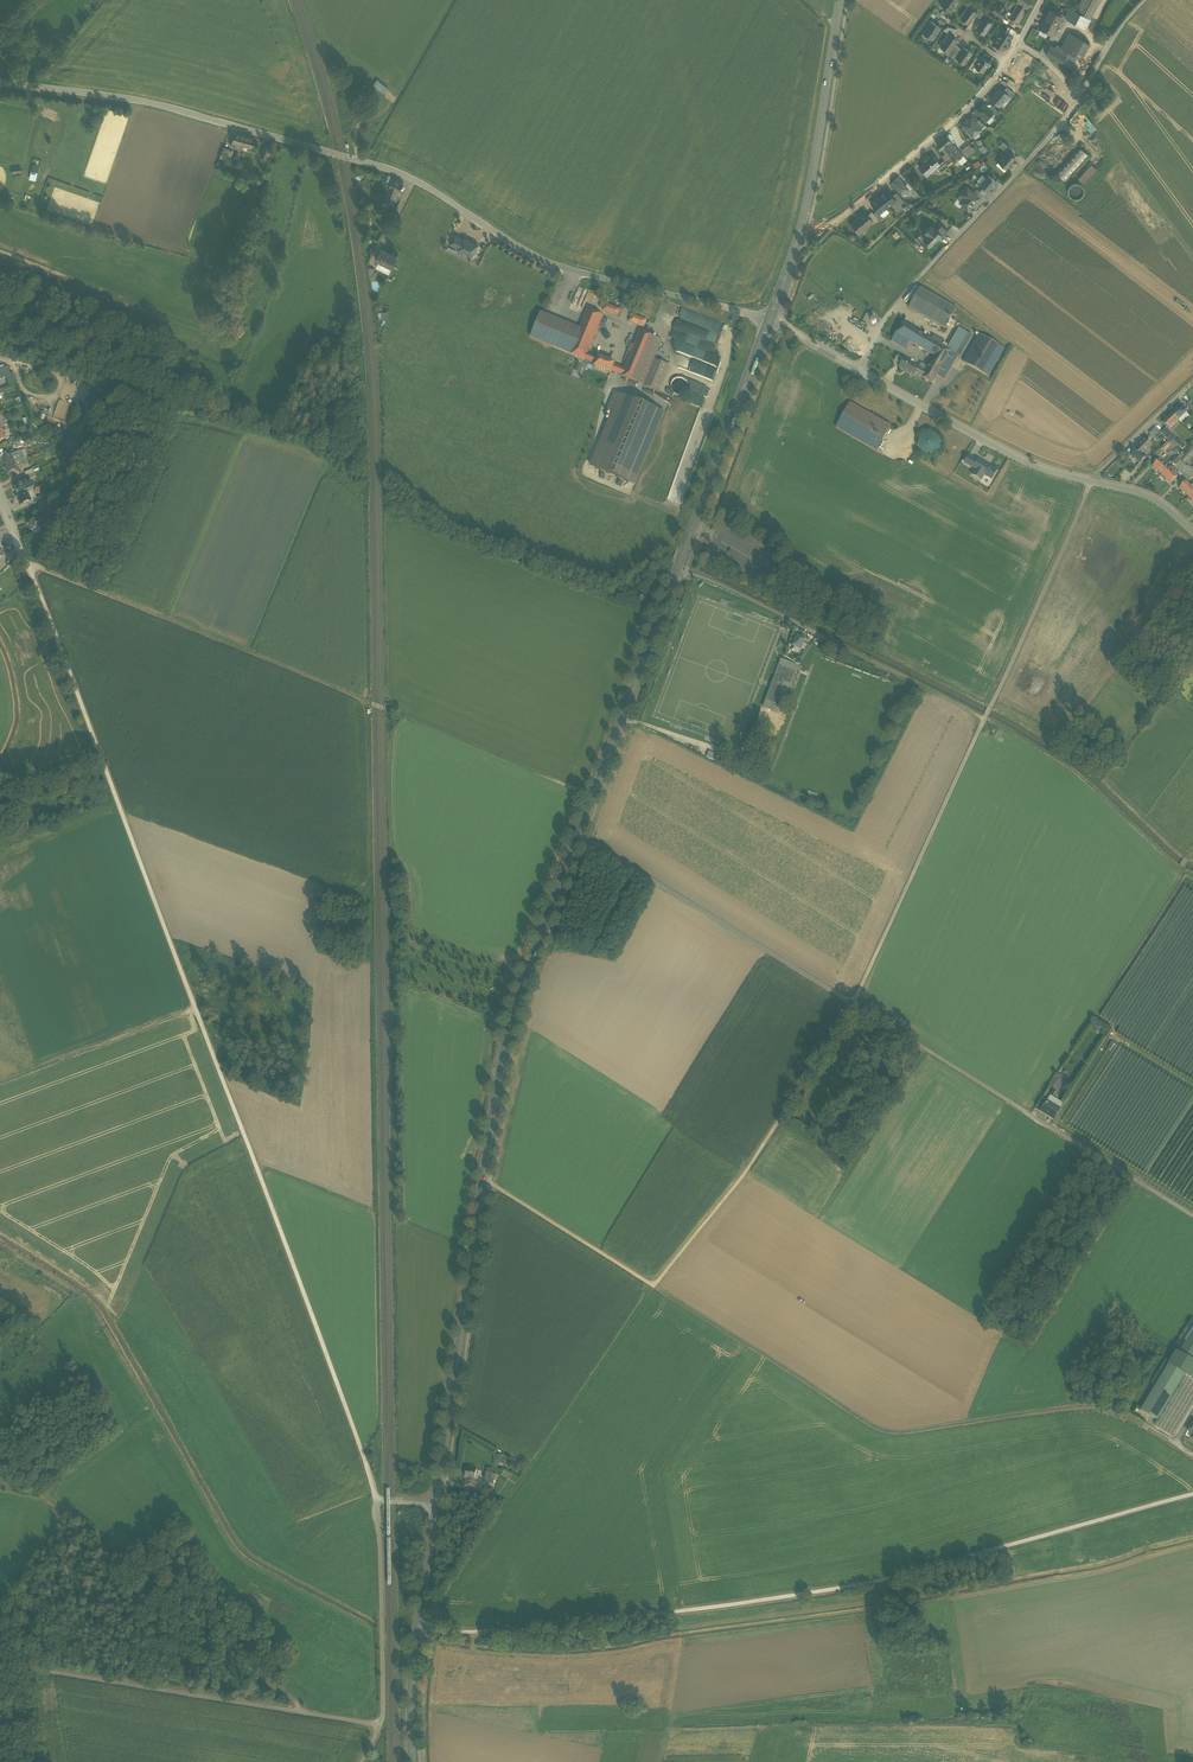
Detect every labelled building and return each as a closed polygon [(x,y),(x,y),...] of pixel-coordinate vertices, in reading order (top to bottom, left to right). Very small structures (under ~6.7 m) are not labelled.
[(950,12),(959,0),(958,0),(944,0),(940,5),(950,12)] [(1018,2),(1027,8),(1026,10),(1029,11),(1034,0),(1014,0),(1018,2)] [(1090,19),(1101,0),(1081,0),(1075,11),(1090,19)] [(1008,18),(1019,24),(1026,10),(1027,8),(1018,2),(1008,18)] [(991,12),(1001,18),(1006,10),(1003,8),(1003,7),(1000,5),(1000,6),(996,4),(991,12)] [(975,15),(977,12),(976,11),(968,5),(959,16),(963,20),(964,20),(969,24),(975,15)] [(932,13),(939,18),(941,14),(937,11),(938,10),(935,8),(932,13)] [(1064,18),(1085,29),(1090,19),(1075,11),(1070,8),(1064,18)] [(1052,36),(1059,22),(1062,17),(1058,14),(1049,9),(1039,29),(1052,36)] [(983,17),(985,18),(987,14),(983,11),(978,17),(981,19),(983,17)] [(974,28),(983,35),(992,24),(985,18),(983,17),(981,19),(974,28)] [(940,28),(930,21),(922,32),(933,39),(940,28)] [(949,33),(955,37),(957,34),(955,33),(956,29),(947,27),(947,29),(945,28),(944,30),(948,33),(949,33)] [(997,37),(1008,43),(1012,36),(1002,29),(997,37)] [(1055,47),(1050,45),(1045,54),(1062,64),(1068,52),(1072,55),(1081,59),(1090,44),(1069,32),(1061,47),(1056,44),(1055,47)] [(955,37),(949,33),(948,33),(943,41),(943,40),(942,40),(941,41),(940,41),(940,42),(939,43),(941,44),(939,46),(948,53),(950,51),(954,45),(958,40),(955,37)] [(1001,49),(1003,50),(1008,43),(997,37),(993,44),(995,45),(1001,49)] [(958,47),(954,45),(950,51),(948,53),(947,54),(952,57),(958,47)] [(962,50),(958,47),(952,57),(955,59),(956,58),(962,50)] [(972,53),(964,47),(962,50),(956,58),(964,64),(972,53)] [(1072,55),(1068,52),(1062,64),(1066,66),(1072,55)] [(974,66),(979,58),(976,56),(969,67),(972,69),(974,66)] [(983,72),(990,63),(981,56),(979,58),(974,66),(983,72)] [(1008,96),(1009,96),(1003,91),(1000,88),(990,99),(992,101),(994,103),(999,107),(1008,96)] [(1009,96),(1008,96),(1011,98),(1015,94),(1006,88),(1003,91),(1009,96)] [(986,121),(993,113),(988,108),(984,104),(977,112),(986,121)] [(988,108),(993,113),(996,115),(998,112),(991,105),(988,108)] [(982,130),(971,117),(962,125),(972,136),(977,132),(978,133),(982,130)] [(1032,125),(1026,132),(1037,142),(1043,135),(1032,125)] [(235,132),(230,146),(242,150),(243,145),(251,147),(253,138),(235,132)] [(941,149),(950,141),(946,136),(936,145),(940,150),(941,149)] [(950,141),(941,149),(948,157),(954,163),(957,160),(963,155),(956,147),(957,147),(954,144),(953,144),(950,141)] [(999,146),(1006,152),(1010,147),(1003,141),(999,146)] [(269,147),(264,145),(261,155),(266,157),(269,147)] [(969,145),(961,151),(967,157),(974,151),(969,145)] [(231,150),(224,147),(220,157),(227,160),(231,150)] [(1088,156),(1078,147),(1055,173),(1064,181),(1088,156)] [(1008,151),(999,161),(1007,168),(1013,161),(1012,160),(1015,157),(1008,151)] [(940,163),(933,155),(919,167),(927,176),(929,174),(929,173),(936,167),(940,163)] [(967,160),(963,155),(957,160),(961,164),(967,160)] [(954,163),(948,157),(944,159),(948,167),(954,163)] [(944,160),(940,163),(936,167),(941,173),(948,167),(944,160)] [(237,164),(230,162),(228,168),(236,171),(236,170),(235,169),(237,164)] [(1095,170),(1090,165),(1078,178),(1084,183),(1095,170)] [(980,186),(987,193),(996,183),(989,176),(980,186)] [(909,190),(898,177),(891,183),(902,196),(908,191),(909,190)] [(403,182),(392,178),(384,200),(394,204),(397,194),(398,194),(403,182)] [(1082,199),(1083,185),(1070,184),(1069,198),(1082,199)] [(960,202),(968,209),(978,198),(967,187),(961,194),(964,197),(960,202)] [(912,188),(909,190),(908,191),(913,196),(917,193),(912,188)] [(880,196),(888,206),(895,200),(896,200),(892,196),(887,190),(884,193),(883,193),(881,194),(882,195),(880,196)] [(896,192),(892,196),(896,200),(895,200),(899,204),(903,200),(896,192)] [(888,206),(880,196),(879,195),(871,203),(877,211),(880,214),(880,213),(886,208),(888,206)] [(922,211),(926,214),(928,211),(919,205),(915,211),(919,214),(922,211)] [(889,212),(886,208),(880,213),(883,217),(889,212)] [(879,219),(874,214),(872,211),(867,215),(873,222),(872,222),(873,223),(879,219)] [(884,218),(883,217),(880,213),(880,214),(877,211),(874,214),(879,219),(880,221),(884,218)] [(873,222),(867,215),(865,212),(851,224),(859,233),(860,233),(859,232),(862,229),(863,230),(872,222),(873,222)] [(928,244),(931,246),(941,236),(941,235),(937,231),(931,226),(924,233),(926,235),(928,237),(924,240),(925,241),(928,244)] [(942,226),(937,231),(941,235),(941,236),(942,236),(947,231),(942,226)] [(458,247),(463,238),(454,234),(450,243),(458,247)] [(478,244),(463,237),(463,238),(458,247),(457,249),(472,256),(478,244)] [(390,254),(381,250),(376,260),(380,262),(381,260),(386,263),(390,254)] [(397,257),(390,254),(386,263),(385,265),(392,268),(397,257)] [(573,305),(583,309),(588,297),(590,290),(580,286),(573,305)] [(956,309),(920,288),(908,309),(944,329),(956,309)] [(606,296),(590,290),(588,297),(602,303),(606,296)] [(603,310),(617,316),(620,309),(605,303),(603,310)] [(724,324),(671,303),(675,317),(668,336),(712,354),(724,324)] [(585,360),(588,353),(603,317),(587,310),(580,329),(570,354),(569,354),(585,360)] [(570,354),(580,329),(541,314),(531,338),(570,354)] [(629,321),(644,327),(647,320),(632,314),(629,321)] [(947,349),(902,322),(891,340),(906,349),(910,342),(935,356),(926,371),(904,359),(901,365),(899,368),(913,377),(915,373),(922,377),(922,378),(932,384),(937,376),(944,380),(958,355),(957,354),(969,333),(959,328),(947,349)] [(632,350),(624,369),(621,375),(621,376),(644,386),(655,360),(662,341),(639,332),(634,345),(631,344),(629,349),(632,350)] [(979,334),(962,362),(988,377),(1005,349),(979,334)] [(595,364),(598,358),(588,353),(585,360),(595,364)] [(898,355),(894,361),(901,365),(904,359),(898,355)] [(595,364),(594,367),(611,374),(612,371),(615,365),(615,363),(599,356),(598,358),(595,364)] [(655,360),(644,386),(658,391),(669,365),(655,360)] [(624,369),(615,365),(612,371),(621,375),(624,369)] [(0,371),(0,379),(0,380),(6,378),(9,385),(17,382),(14,375),(11,376),(8,368),(0,371)] [(107,386),(92,381),(91,387),(105,392),(107,386)] [(612,411),(589,466),(635,485),(665,414),(614,392),(607,409),(612,411)] [(69,403),(81,407),(83,401),(71,397),(69,403)] [(97,406),(102,407),(105,399),(99,397),(97,406)] [(876,451),(891,426),(850,402),(835,428),(876,451)] [(1186,413),(1180,406),(1171,414),(1177,421),(1186,413)] [(1177,421),(1171,414),(1162,423),(1168,430),(1177,421)] [(1149,435),(1154,440),(1160,434),(1155,429),(1149,435)] [(1165,429),(1160,433),(1173,447),(1176,444),(1178,442),(1165,429)] [(923,435),(920,437),(918,441),(917,444),(917,448),(919,452),(922,455),(925,456),(929,457),(933,456),(936,455),(939,452),(941,448),(941,444),(940,440),(938,437),(935,435),(931,433),(927,433),(923,435)] [(7,440),(8,445),(19,440),(18,436),(16,437),(7,440)] [(696,462),(702,443),(693,440),(694,439),(690,438),(687,448),(691,449),(689,456),(692,457),(691,460),(696,462)] [(1151,445),(1146,439),(1137,449),(1143,454),(1151,445)] [(1180,440),(1178,442),(1176,444),(1182,449),(1185,446),(1180,440)] [(17,449),(22,447),(20,441),(12,444),(14,447),(16,446),(17,449)] [(74,441),(65,444),(67,451),(77,447),(74,441)] [(1166,443),(1161,449),(1166,454),(1172,449),(1166,443)] [(1143,454),(1137,449),(1130,455),(1139,464),(1141,462),(1146,457),(1143,454)] [(1189,451),(1181,460),(1184,462),(1191,454),(1189,451)] [(19,452),(11,455),(14,463),(24,459),(22,455),(21,455),(19,452)] [(3,458),(6,466),(14,463),(11,455),(3,458)] [(14,463),(16,470),(22,469),(20,464),(27,461),(26,458),(24,459),(14,463)] [(967,458),(964,463),(975,470),(972,474),(981,479),(983,476),(991,480),(996,471),(985,466),(984,467),(967,458)] [(1186,467),(1177,458),(1172,463),(1175,466),(1175,465),(1182,471),(1186,467)] [(1161,475),(1168,468),(1158,459),(1152,466),(1161,475)] [(1144,465),(1141,462),(1139,464),(1136,468),(1138,470),(1144,465)] [(14,463),(6,466),(8,473),(16,470),(14,463)] [(1191,469),(1187,465),(1186,467),(1182,471),(1185,475),(1191,469)] [(1170,484),(1177,476),(1168,468),(1161,475),(1170,484)] [(1192,491),(1192,488),(1185,481),(1179,488),(1188,497),(1192,491)] [(31,483),(25,486),(28,492),(33,490),(34,489),(31,483)] [(14,488),(18,496),(28,492),(25,486),(24,484),(14,488)] [(31,501),(31,502),(34,501),(33,500),(37,499),(33,490),(28,492),(30,498),(28,498),(29,502),(31,501)] [(28,492),(18,496),(21,506),(31,502),(31,501),(29,502),(28,498),(30,498),(28,492)] [(77,498),(70,495),(66,506),(73,509),(77,498)] [(43,501),(40,502),(37,511),(42,513),(46,503),(43,501)] [(28,524),(31,532),(32,532),(39,529),(48,526),(45,517),(28,524)] [(53,528),(48,526),(39,529),(41,532),(39,538),(48,542),(53,528)] [(806,639),(797,635),(792,646),(801,650),(806,639)] [(797,666),(781,660),(763,708),(773,712),(783,684),(790,687),(797,666)] [(1094,1031),(1099,1034),(1102,1027),(1097,1025),(1094,1031)] [(1048,1085),(1057,1091),(1066,1078),(1060,1074),(1057,1078),(1054,1077),(1048,1085)] [(1053,1120),(1060,1109),(1047,1101),(1040,1112),(1053,1120)] [(1179,1353),(1192,1362),(1192,1331),(1179,1353)] [(1157,1420),(1185,1374),(1168,1364),(1140,1410),(1157,1420)] [(1185,1374),(1157,1420),(1154,1425),(1174,1437),(1192,1405),(1192,1379),(1185,1374)] [(494,1454),(494,1465),(505,1464),(505,1454),(494,1454)] [(477,1469),(466,1467),(465,1477),(466,1477),(465,1485),(476,1486),(477,1478),(476,1477),(477,1469)] [(493,1472),(486,1471),(485,1480),(492,1481),(493,1472)]
